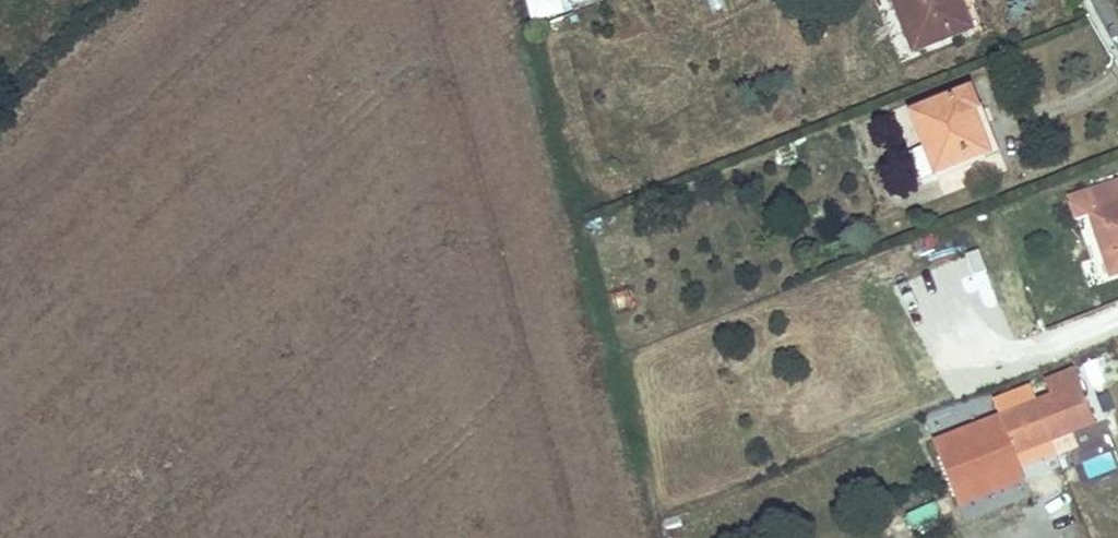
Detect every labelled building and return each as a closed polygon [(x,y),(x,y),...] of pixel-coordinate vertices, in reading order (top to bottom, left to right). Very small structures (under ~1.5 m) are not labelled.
[(559,0),(526,0),(532,20),(563,12),(559,0)] [(724,7),(721,0),(705,0),(709,12),(724,7)] [(918,50),(978,26),(967,0),(898,0),(918,50)] [(970,78),(910,101),(935,166),(988,145),(979,124),(987,121),(970,78)] [(1078,198),(1086,221),(1102,216),(1117,260),(1117,183),(1078,198)] [(1030,384),(993,398),(999,414),(931,439),(957,506),(1026,480),(1020,464),(1055,451),(1050,436),(1092,420),(1072,368),(1044,378),(1050,395),(1036,400),(1030,384)]
